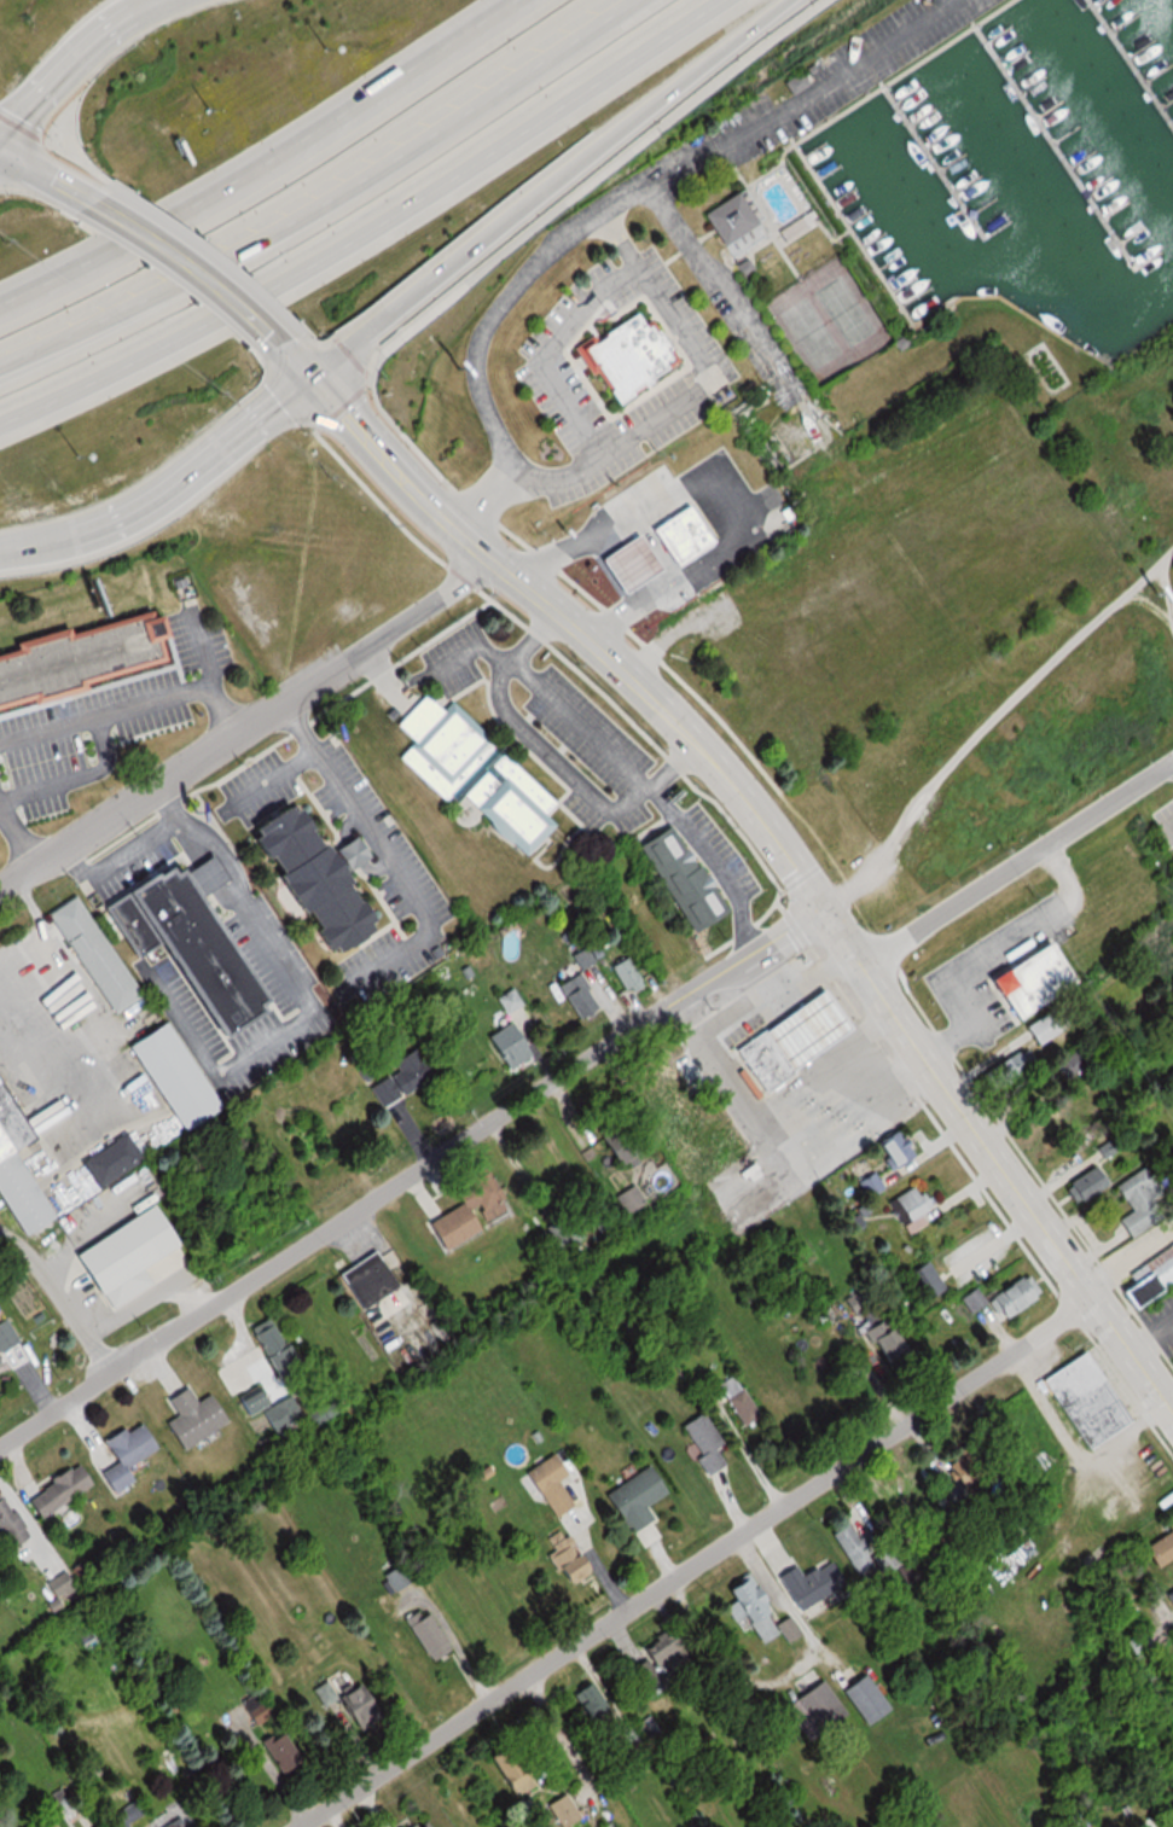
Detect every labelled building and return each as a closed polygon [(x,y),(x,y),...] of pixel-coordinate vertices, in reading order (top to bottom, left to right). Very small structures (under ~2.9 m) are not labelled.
[(783,83),(791,93),(805,84),(797,73),(783,83)] [(769,235),(742,187),(700,211),(728,259),(769,235)] [(650,320),(676,362),(615,405),(577,348),(632,315),(638,325),(650,320)] [(683,502),(708,541),(670,566),(645,528),(683,502)] [(633,533),(656,569),(616,594),(593,558),(633,533)] [(172,662),(0,710),(0,659),(158,615),(172,662)] [(448,702),(438,712),(421,695),(391,725),(410,743),(395,758),(437,800),(492,745),(448,702)] [(548,804),(497,753),(454,795),(514,857),(546,826),(536,816),(548,804)] [(300,805),(388,930),(343,961),(255,838),(300,805)] [(685,934),(720,915),(669,823),(634,842),(685,934)] [(204,898),(275,1006),(230,1036),(166,941),(141,956),(110,909),(180,862),(191,878),(217,860),(231,880),(204,898)] [(103,1017),(135,998),(74,897),(42,916),(103,1017)] [(583,977),(598,969),(585,946),(571,954),(580,970),(556,984),(576,1019),(599,1006),(583,977)] [(1046,947),(989,981),(1017,1022),(1073,983),(1046,947)] [(643,983),(623,956),(609,967),(629,994),(643,983)] [(844,1025),(815,987),(756,1030),(785,1069),(844,1025)] [(1021,1027),(1035,1045),(1063,1025),(1050,1006),(1021,1027)] [(175,1130),(213,1109),(163,1019),(126,1040),(175,1130)] [(481,1042),(510,1074),(532,1054),(503,1023),(481,1042)] [(757,1026),(731,1047),(763,1090),(790,1071),(757,1026)] [(429,1078),(414,1047),(389,1059),(394,1071),(367,1084),(378,1104),(429,1078)] [(1057,1064),(1068,1080),(1094,1063),(1084,1047),(1057,1064)] [(985,1057),(987,1085),(1028,1082),(1026,1054),(985,1057)] [(18,1233),(48,1215),(8,1149),(24,1139),(0,1098),(0,1203),(18,1233)] [(618,1170),(643,1155),(620,1115),(595,1130),(618,1170)] [(871,1145),(894,1169),(912,1152),(889,1128),(871,1145)] [(139,1161),(122,1133),(80,1159),(97,1187),(139,1161)] [(1158,1207),(1152,1199),(1161,1193),(1142,1166),(1113,1185),(1130,1210),(1118,1218),(1126,1229),(1158,1207)] [(484,1222),(507,1210),(485,1168),(449,1187),(457,1203),(423,1221),(437,1249),(476,1230),(464,1209),(475,1203),(484,1222)] [(890,1196),(909,1231),(923,1223),(918,1214),(927,1209),(913,1184),(890,1196)] [(68,1252),(104,1311),(148,1284),(137,1265),(170,1245),(146,1205),(68,1252)] [(1127,1309),(1172,1280),(1172,1242),(1110,1281),(1127,1309)] [(357,1309),(395,1288),(373,1250),(335,1271),(357,1309)] [(943,1289),(926,1259),(904,1272),(921,1302),(943,1289)] [(1000,1320),(1037,1292),(1020,1270),(984,1298),(1000,1320)] [(960,1295),(968,1308),(975,1304),(967,1291),(960,1295)] [(899,1346),(881,1311),(859,1322),(877,1358),(899,1346)] [(17,1340),(4,1317),(0,1320),(0,1350),(17,1340)] [(1039,1377),(1092,1461),(1136,1433),(1084,1349),(1039,1377)] [(741,1425),(758,1416),(741,1384),(724,1393),(741,1425)] [(224,1423),(207,1393),(192,1402),(183,1387),(164,1398),(174,1415),(163,1422),(177,1448),(224,1423)] [(678,1424),(703,1477),(728,1465),(703,1412),(678,1424)] [(154,1450),(138,1420),(101,1440),(114,1463),(98,1472),(112,1498),(134,1486),(123,1467),(154,1450)] [(524,1470),(552,1516),(573,1504),(557,1478),(564,1474),(551,1453),(524,1470)] [(89,1487),(78,1465),(23,1493),(34,1515),(89,1487)] [(601,1493),(625,1532),(651,1517),(644,1504),(663,1492),(647,1466),(601,1493)] [(2,1490),(0,1490),(0,1545),(1,1548),(25,1537),(2,1490)] [(855,1576),(877,1564),(882,1574),(907,1560),(896,1541),(869,1555),(850,1520),(830,1531),(855,1576)] [(552,1550),(544,1554),(560,1581),(584,1568),(561,1529),(545,1538),(552,1550)] [(1154,1570),(1172,1557),(1172,1539),(1167,1530),(1139,1549),(1154,1570)] [(844,1587),(831,1559),(798,1574),(793,1564),(776,1572),(793,1609),(844,1587)] [(54,1600),(74,1587),(62,1570),(43,1583),(54,1600)] [(758,1644),(776,1634),(743,1575),(720,1587),(729,1603),(722,1607),(730,1622),(742,1615),(758,1644)] [(1172,1612),(1172,1587),(1163,1592),(1172,1612)] [(430,1659),(449,1644),(418,1605),(399,1620),(430,1659)] [(777,1622),(784,1640),(798,1634),(791,1617),(777,1622)] [(646,1699),(664,1688),(657,1676),(685,1660),(671,1636),(624,1664),(646,1699)] [(887,1711),(861,1673),(837,1689),(863,1728),(887,1711)] [(358,1680),(332,1694),(324,1680),(311,1688),(321,1706),(334,1699),(351,1730),(378,1715),(358,1680)] [(783,1703),(804,1738),(843,1716),(822,1680),(783,1703)] [(571,1690),(586,1727),(608,1718),(593,1681),(571,1690)] [(273,1713),(258,1688),(238,1699),(253,1724),(273,1713)] [(298,1766),(282,1730),(262,1739),(277,1775),(298,1766)] [(529,1787),(500,1741),(481,1753),(509,1799),(529,1787)] [(126,1784),(98,1798),(113,1826),(120,1826),(142,1816),(126,1784)] [(558,1826),(564,1826),(578,1819),(563,1793),(545,1803),(558,1826)] [(177,1815),(156,1826),(183,1826),(177,1815)] [(421,1818),(408,1826),(426,1826),(421,1818)]
